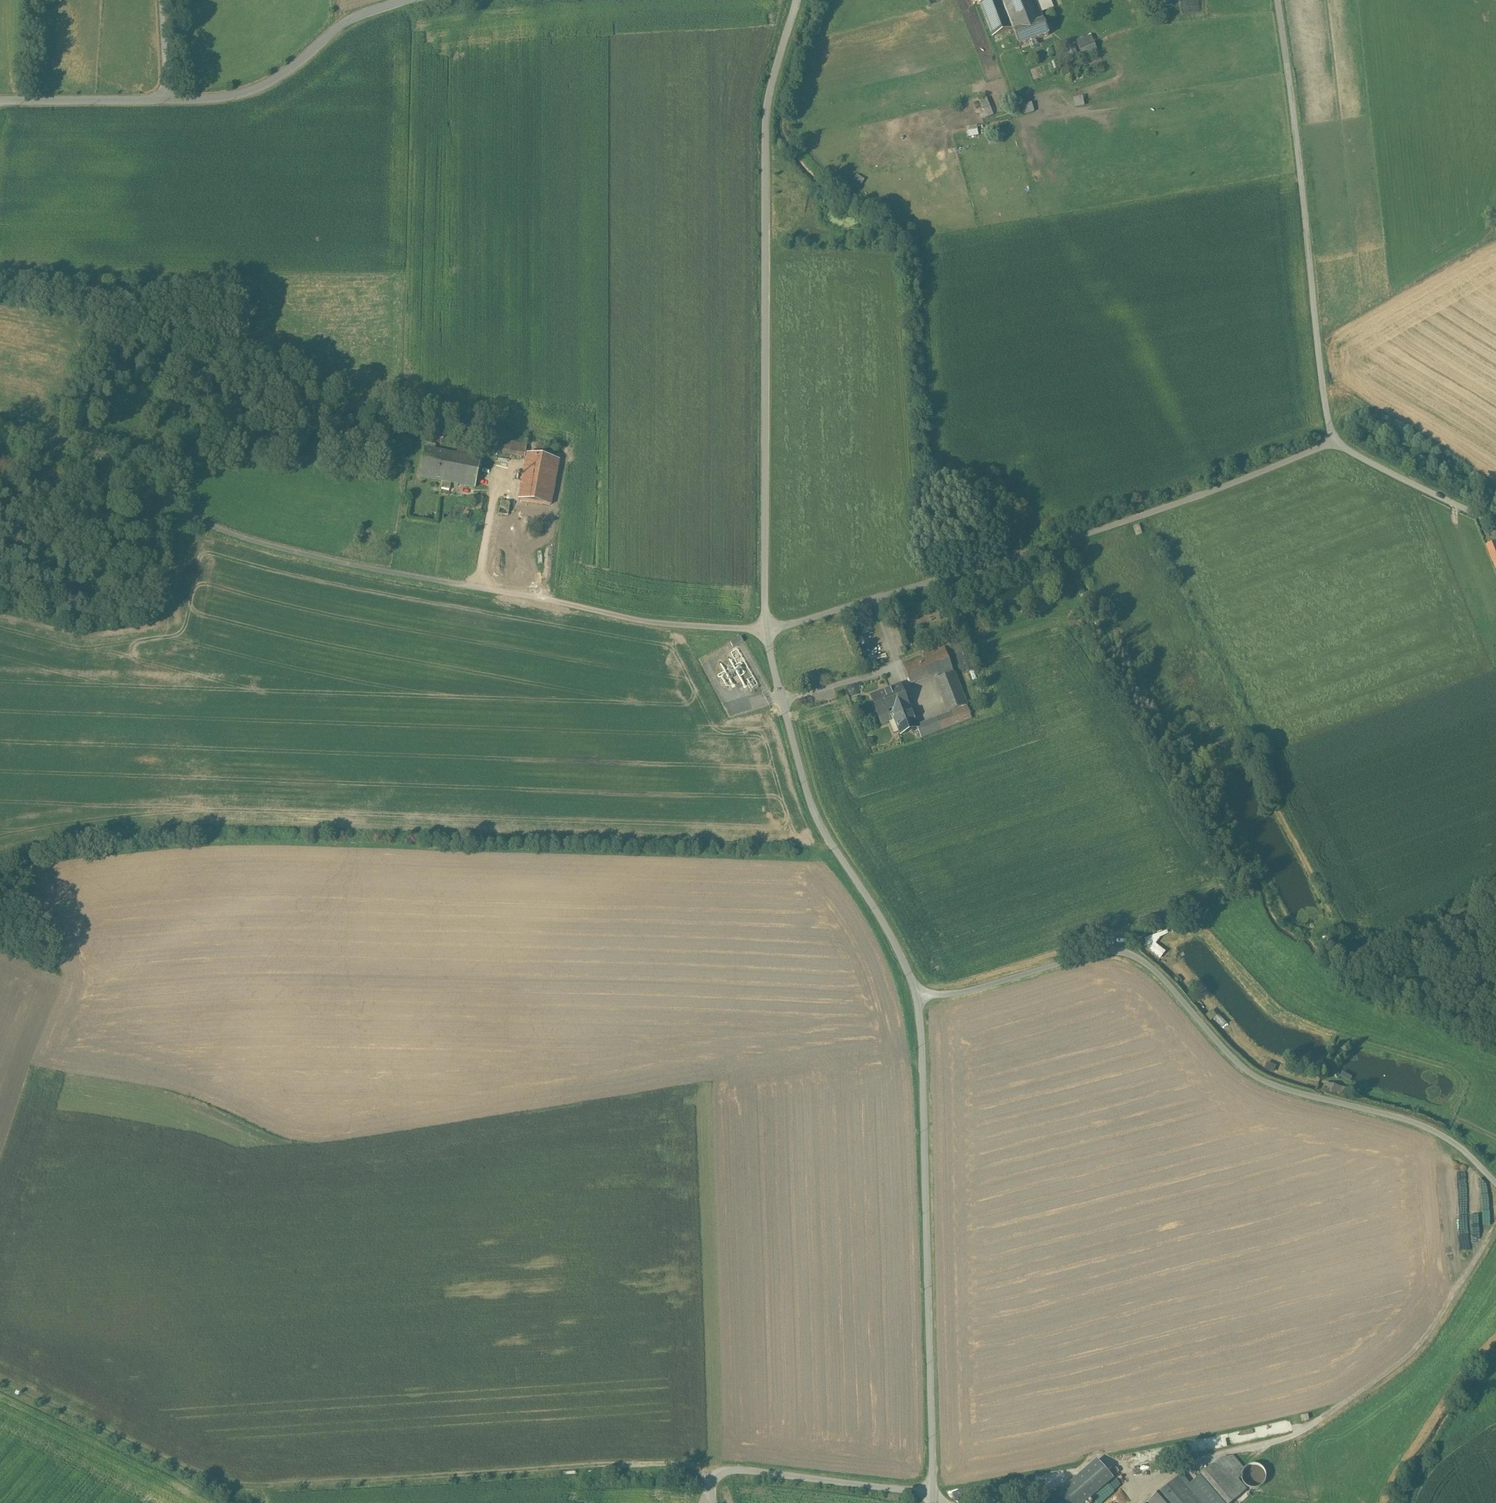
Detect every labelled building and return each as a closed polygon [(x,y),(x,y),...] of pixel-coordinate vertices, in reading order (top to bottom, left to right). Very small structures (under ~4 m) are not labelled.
[(980,3),(993,36),(1013,28),(1014,32),(1044,20),(1035,0),(987,0),(980,3)] [(1044,20),(1014,32),(1020,46),(1049,35),(1044,20)] [(1084,54),(1099,49),(1094,34),(1079,40),(1084,54)] [(1085,97),(1075,98),(1077,107),(1087,106),(1085,97)] [(988,118),(996,115),(989,98),(981,102),(988,118)] [(1026,115),(1037,112),(1034,103),(1023,106),(1026,115)] [(979,125),(968,127),(970,137),(980,135),(979,125)] [(858,174),(855,179),(864,183),(867,178),(858,174)] [(498,452),(500,440),(494,439),(492,451),(498,452)] [(519,443),(500,440),(498,452),(517,456),(519,443)] [(524,457),(527,445),(519,443),(517,456),(524,457)] [(448,454),(424,449),(419,477),(443,481),(448,454)] [(481,453),(458,449),(457,455),(480,460),(481,453)] [(457,455),(448,454),(443,481),(475,487),(480,460),(457,455)] [(558,460),(527,454),(519,500),(550,506),(558,460)] [(489,499),(474,496),(471,509),(487,512),(489,499)] [(508,503),(501,501),(498,514),(508,516),(510,506),(508,503)] [(1139,525),(1133,527),(1136,535),(1142,533),(1139,525)] [(741,637),(731,642),(733,647),(744,641),(741,637)] [(964,644),(953,649),(967,684),(978,680),(964,644)] [(945,649),(904,665),(911,683),(938,673),(952,667),(945,649)] [(952,667),(938,673),(940,678),(936,680),(948,712),(967,705),(952,667)] [(901,685),(871,696),(881,724),(892,720),(891,715),(894,714),(910,708),(901,685)] [(948,712),(917,724),(922,738),(972,719),(967,705),(948,712)] [(910,708),(894,714),(900,731),(917,724),(910,708)] [(1348,1093),(1349,1085),(1326,1081),(1325,1088),(1348,1093)] [(1201,1476),(1225,1502),(1233,1502),(1247,1490),(1239,1480),(1244,1468),(1233,1456),(1221,1458),(1201,1476)] [(1047,1502),(1084,1502),(1114,1478),(1098,1459),(1047,1502)] [(1148,1502),(1205,1502),(1181,1475),(1148,1502)] [(1189,1487),(1203,1502),(1225,1502),(1201,1476),(1189,1487)]
